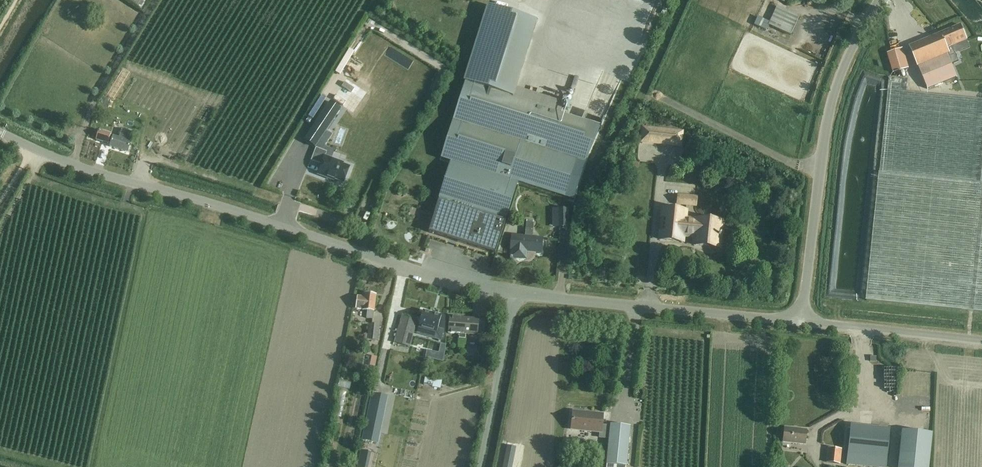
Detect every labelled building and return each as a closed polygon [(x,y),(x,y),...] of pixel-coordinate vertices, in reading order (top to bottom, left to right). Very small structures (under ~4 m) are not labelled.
[(489,6),(465,84),(512,99),(537,21),(489,6)] [(791,36),(799,17),(788,12),(777,6),(770,23),(768,25),(779,30),(791,36)] [(766,31),(768,25),(770,23),(758,18),(754,26),(766,31)] [(961,25),(909,46),(918,67),(918,66),(928,90),(958,78),(949,56),(955,54),(952,47),(967,40),(961,25)] [(915,30),(910,33),(914,40),(919,38),(915,30)] [(957,53),(951,56),(955,68),(962,66),(957,53)] [(867,301),(981,313),(981,100),(906,92),(908,79),(890,77),(890,79),(889,90),(880,173),(867,301)] [(439,200),(428,233),(495,254),(506,221),(518,183),(565,198),(573,201),(585,162),(601,127),(512,99),(465,84),(441,160),(451,163),(439,200)] [(562,98),(567,100),(570,88),(565,87),(562,98)] [(341,109),(331,103),(305,141),(316,148),(341,109)] [(643,128),(641,142),(681,146),(682,132),(643,128)] [(113,136),(110,147),(127,152),(130,142),(133,133),(122,130),(119,138),(113,136)] [(98,131),(96,140),(108,144),(111,134),(98,131)] [(311,161),(321,165),(324,158),(327,152),(316,148),(311,161)] [(321,165),(318,175),(330,179),(331,178),(343,183),(349,167),(324,158),(321,165)] [(696,206),(696,198),(679,196),(678,204),(696,206)] [(720,243),(722,222),(697,219),(696,222),(685,221),(686,211),(663,209),(660,240),(683,242),(684,234),(695,235),(694,245),(703,246),(704,241),(720,243)] [(567,210),(553,210),(553,216),(559,216),(559,228),(567,228),(567,210)] [(526,223),(525,237),(512,236),(511,250),(512,250),(511,258),(524,259),(525,251),(542,253),(543,239),(532,238),(533,230),(534,224),(526,223)] [(367,311),(366,319),(373,320),(374,312),(376,296),(364,294),(364,298),(358,297),(356,309),(362,310),(367,311)] [(422,311),(416,334),(441,341),(444,330),(438,329),(441,316),(422,311)] [(410,346),(416,319),(402,316),(395,343),(410,346)] [(459,335),(458,347),(465,347),(465,339),(465,335),(477,336),(478,319),(450,317),(449,334),(459,335)] [(369,324),(367,340),(377,341),(379,325),(369,324)] [(603,415),(573,412),(571,429),(600,432),(600,438),(609,439),(606,464),(626,466),(630,426),(610,424),(610,427),(602,426),(603,415)] [(846,465),(863,466),(886,466),(890,429),(850,425),(846,465)] [(785,428),(783,442),(805,444),(806,430),(785,428)] [(898,466),(928,466),(932,433),(902,430),(898,466)] [(828,448),(826,463),(840,465),(842,449),(828,448)] [(594,451),(593,459),(601,460),(602,452),(594,451)]
